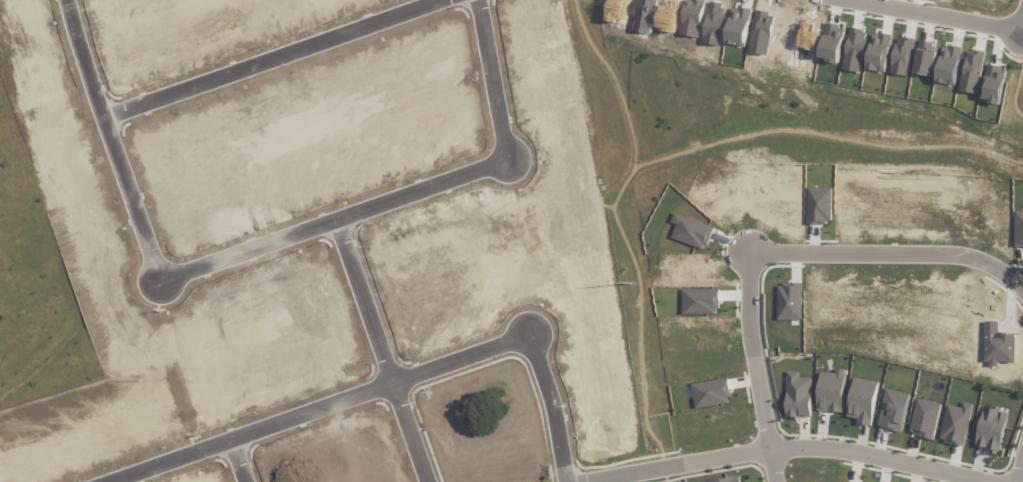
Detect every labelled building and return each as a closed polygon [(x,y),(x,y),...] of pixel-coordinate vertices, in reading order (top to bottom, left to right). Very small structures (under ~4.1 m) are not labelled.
[(818,411),(844,412),(845,370),(835,369),(835,373),(819,373),(818,411)] [(786,417),(811,417),(813,378),(799,378),(799,372),(787,372),(786,417)] [(858,424),(872,426),(879,382),(854,378),(848,417),(859,419),(858,424)] [(948,405),(941,440),(965,445),(974,405),(963,402),(962,408),(948,405)] [(976,445),(987,447),(986,453),(1000,455),(1008,414),(1000,413),(1001,409),(983,406),(976,445)]
